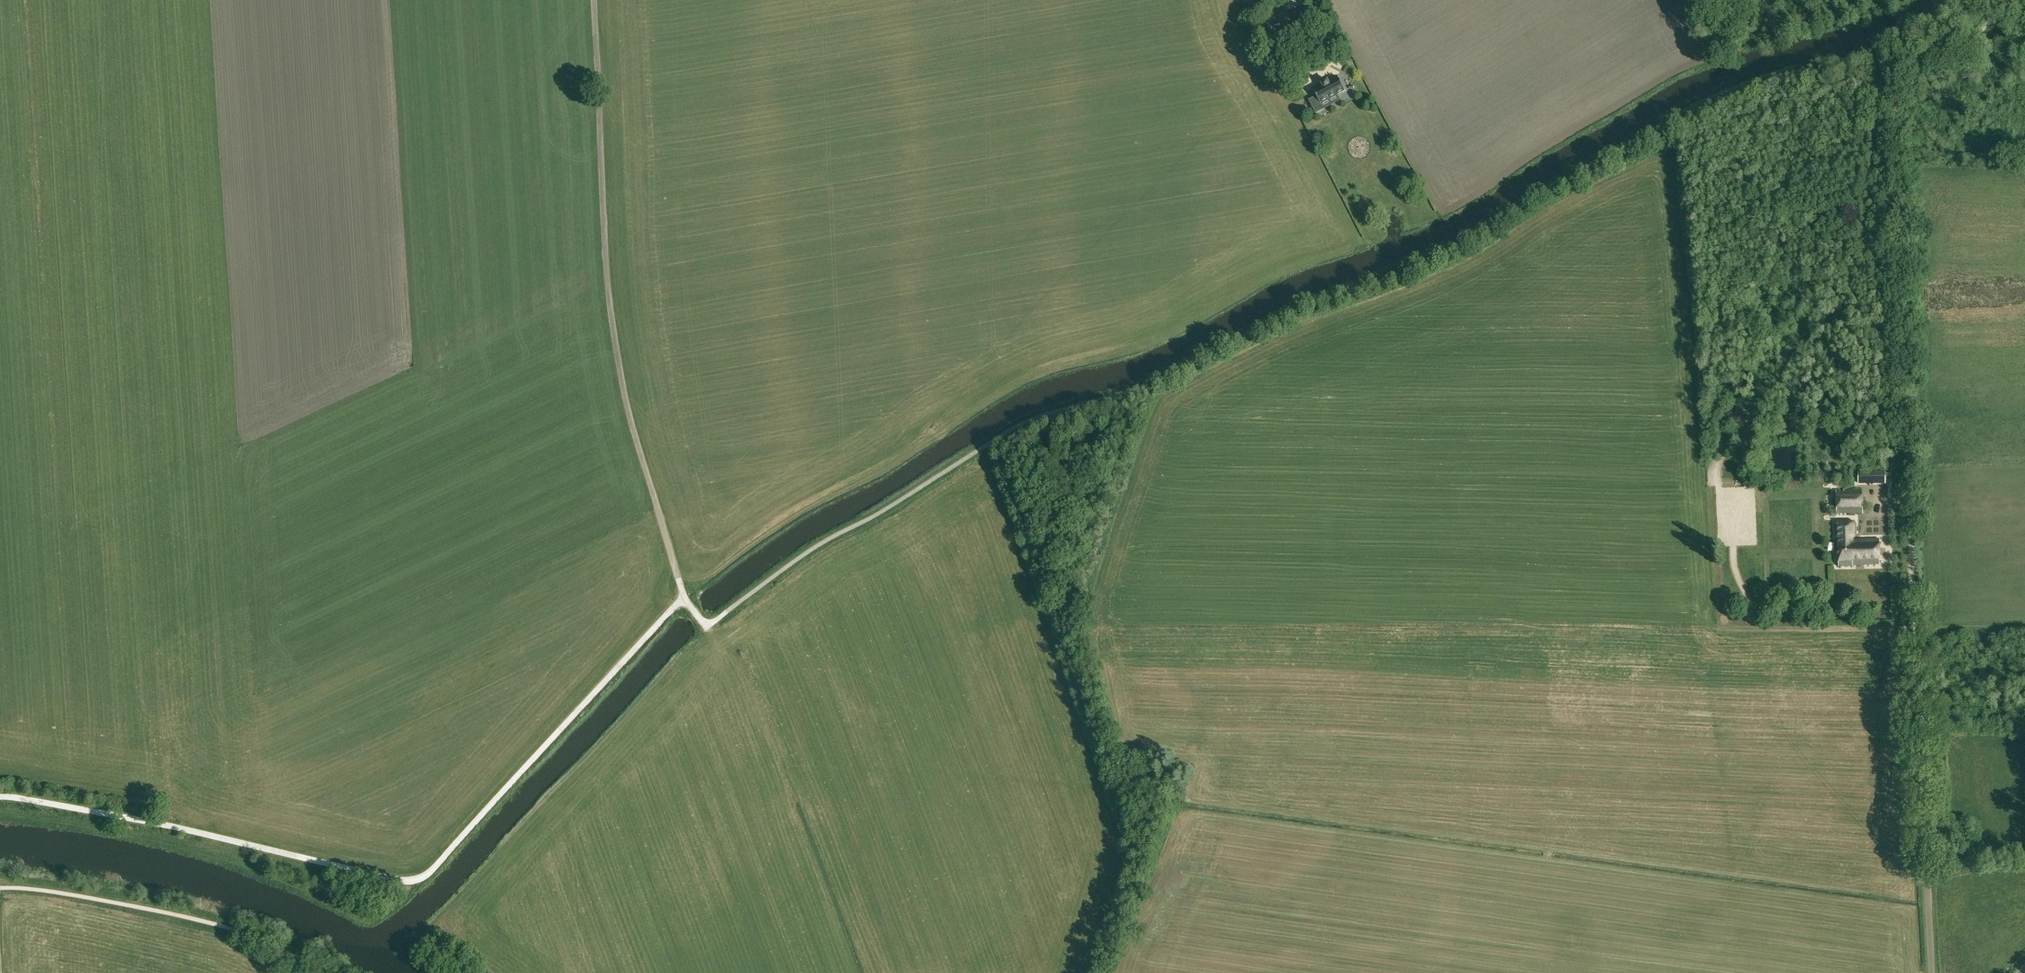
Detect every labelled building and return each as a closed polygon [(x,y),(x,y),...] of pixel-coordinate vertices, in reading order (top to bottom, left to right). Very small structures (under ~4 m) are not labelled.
[(1321,103),(1345,90),(1337,76),(1329,80),(1328,78),(1320,82),(1321,84),(1313,89),(1321,103)] [(1338,109),(1337,102),(1317,108),(1319,115),(1338,109)] [(1858,483),(1884,483),(1884,472),(1859,471),(1858,483)] [(1863,513),(1862,490),(1836,490),(1836,513),(1863,513)] [(1879,539),(1854,539),(1854,522),(1837,522),(1838,566),(1852,566),(1852,565),(1879,564),(1879,539)]
